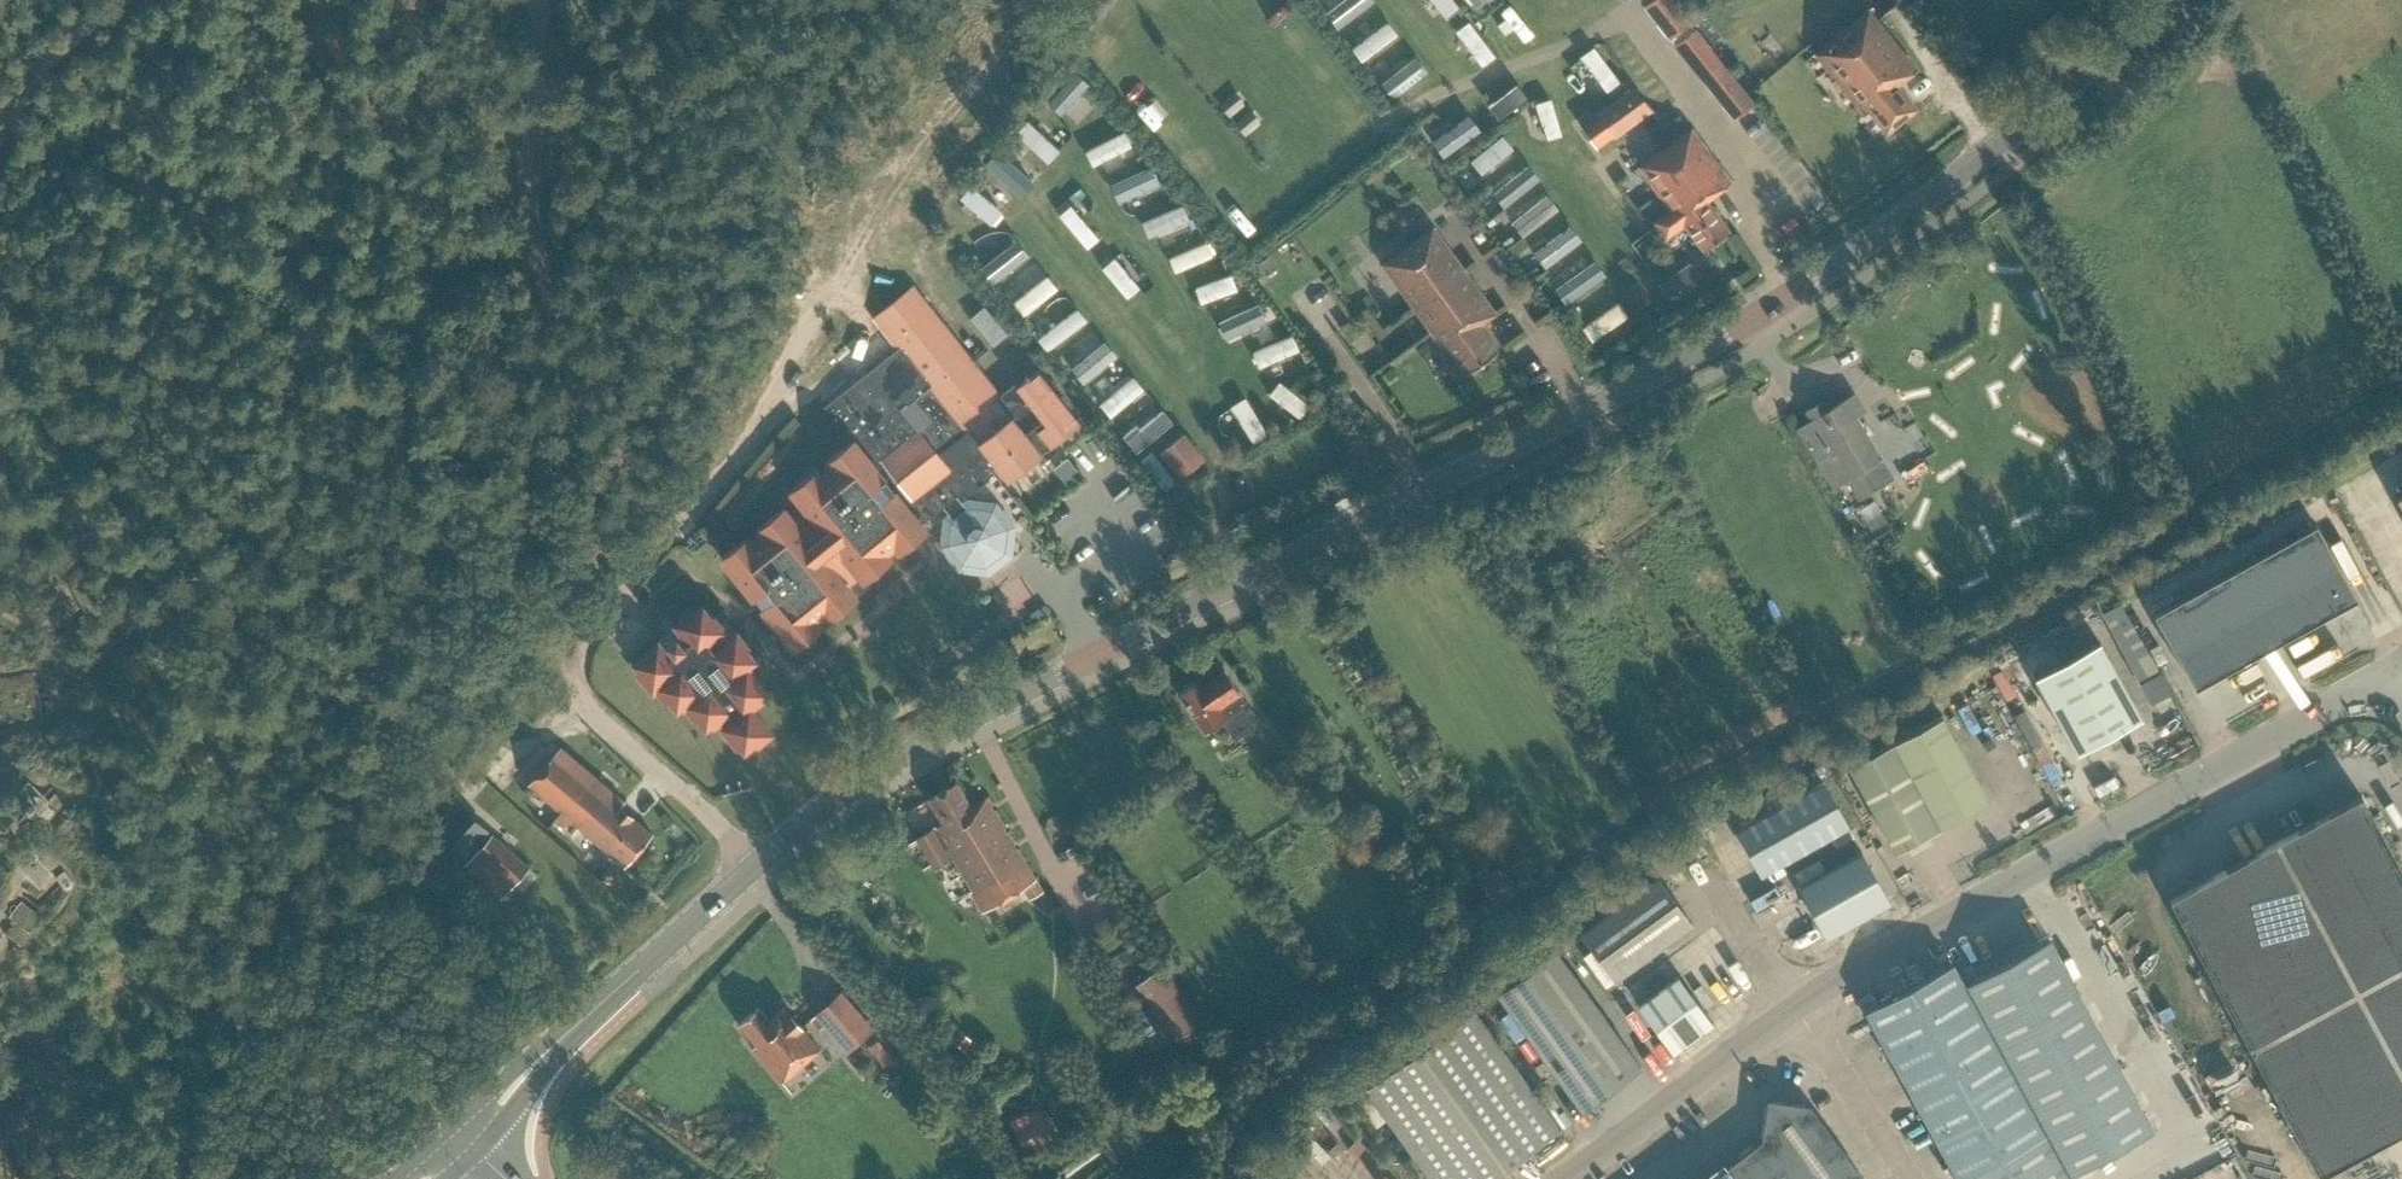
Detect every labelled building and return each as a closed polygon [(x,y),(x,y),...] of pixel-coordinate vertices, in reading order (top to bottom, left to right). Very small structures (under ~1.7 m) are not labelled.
[(1372,0),(1349,0),(1328,16),(1339,30),(1375,4),(1372,0)] [(1460,10),(1452,0),(1431,0),(1447,20),(1460,10)] [(1487,0),(1469,0),(1476,9),(1487,0)] [(1690,28),(1669,0),(1657,0),(1645,9),(1675,48),(1734,120),(1752,106),(1702,44),(1690,28)] [(1526,42),(1534,35),(1511,8),(1503,15),(1526,42)] [(1867,16),(1813,60),(1862,122),(1867,118),(1884,139),(1914,115),(1896,92),(1915,76),(1867,16)] [(1483,68),(1496,58),(1471,24),(1458,34),(1483,68)] [(1398,37),(1389,25),(1354,52),(1363,64),(1398,37)] [(1621,85),(1595,50),(1583,60),(1609,94),(1621,85)] [(1429,75),(1417,59),(1382,86),(1395,102),(1429,75)] [(1091,88),(1078,75),(1049,106),(1063,119),(1091,88)] [(1502,123),(1529,102),(1518,88),(1492,109),(1502,123)] [(1579,126),(1597,150),(1650,112),(1635,92),(1600,117),(1597,113),(1579,126)] [(1563,137),(1551,102),(1536,107),(1547,142),(1563,137)] [(1446,160),(1482,134),(1471,119),(1435,145),(1446,160)] [(1048,166),(1060,154),(1028,123),(1017,135),(1048,166)] [(1692,131),(1690,132),(1638,170),(1670,213),(1654,225),(1666,241),(1685,228),(1703,253),(1729,234),(1707,203),(1732,185),(1692,131)] [(1133,150),(1125,135),(1086,154),(1094,169),(1133,150)] [(1486,178),(1515,152),(1503,138),(1474,164),(1486,178)] [(1035,187),(999,152),(986,166),(1022,200),(1035,187)] [(1506,211),(1541,183),(1530,168),(1494,196),(1506,211)] [(1160,188),(1152,171),(1112,189),(1119,206),(1160,188)] [(1003,215),(972,189),(961,202),(992,228),(1003,215)] [(1525,240),(1560,214),(1549,199),(1514,225),(1525,240)] [(1100,242),(1072,208),(1060,217),(1089,251),(1100,242)] [(1190,224),(1184,210),(1144,227),(1150,241),(1190,224)] [(1495,316),(1434,228),(1382,266),(1445,352),(1448,350),(1467,376),(1497,353),(1479,327),(1495,316)] [(1547,271),(1583,244),(1573,230),(1537,256),(1547,271)] [(1030,259),(1018,244),(982,272),(994,287),(1030,259)] [(1213,259),(1208,246),(1171,261),(1176,275),(1213,259)] [(1271,254),(1258,263),(1266,275),(1279,266),(1271,254)] [(1140,291),(1115,261),(1104,271),(1129,301),(1140,291)] [(1692,264),(1681,271),(1692,285),(1702,278),(1692,264)] [(1568,307),(1608,280),(1598,265),(1558,292),(1568,307)] [(1238,294),(1232,278),(1196,291),(1202,307),(1238,294)] [(1059,293),(1049,280),(1015,306),(1024,319),(1059,293)] [(897,350),(827,405),(862,449),(836,470),(841,477),(832,485),(826,477),(800,498),(808,509),(795,520),(792,516),(765,537),(772,545),(762,552),(756,544),(738,558),(729,565),(756,598),(764,608),(797,650),(823,629),(816,620),(826,613),(831,619),(832,621),(859,600),(850,589),(863,578),(867,583),(893,562),(890,558),(887,555),(897,547),(903,554),(911,547),(929,533),(921,524),(943,507),(954,521),(952,523),(950,546),(964,563),(987,566),(1004,552),(1007,529),(993,512),(1006,488),(991,469),(995,465),(1008,481),(1080,424),(1038,371),(1018,387),(1016,384),(1001,396),(914,286),(872,319),(878,326),(897,350)] [(988,302),(975,312),(995,340),(1008,330),(988,302)] [(1594,344),(1630,320),(1621,307),(1585,331),(1594,344)] [(1267,325),(1259,308),(1220,326),(1228,343),(1267,325)] [(1088,324),(1079,313),(1039,342),(1048,354),(1088,324)] [(1300,354),(1293,339),(1255,355),(1261,371),(1300,354)] [(1119,360),(1107,345),(1073,372),(1085,387),(1119,360)] [(1144,392),(1134,380),(1102,407),(1112,419),(1144,392)] [(1301,420),(1310,408),(1280,385),(1271,397),(1301,420)] [(1822,402),(1806,411),(1812,420),(1799,428),(1836,489),(1848,482),(1859,500),(1896,477),(1859,418),(1868,413),(1856,393),(1827,410),(1822,402)] [(1269,437),(1246,401),(1232,410),(1255,446),(1269,437)] [(1174,426),(1164,414),(1141,433),(1138,429),(1124,440),(1137,455),(1174,426)] [(1166,456),(1184,481),(1208,464),(1190,439),(1166,456)] [(1177,486),(1153,456),(1142,465),(1166,495),(1177,486)] [(1879,498),(1864,507),(1871,517),(1886,508),(1879,498)] [(2195,688),(2357,598),(2316,524),(2154,614),(2195,688)] [(1867,545),(1872,554),(1881,549),(1876,540),(1867,545)] [(2170,692),(2125,610),(2121,603),(2103,613),(2107,620),(2152,702),(2170,692)] [(758,661),(737,634),(731,639),(711,614),(703,604),(656,641),(658,643),(631,664),(653,691),(657,688),(677,713),(686,706),(706,731),(714,725),(718,721),(744,754),(771,733),(751,707),(769,693),(758,679),(749,668),(754,664),(758,661)] [(2036,677),(2077,753),(2142,717),(2100,641),(2036,677)] [(1253,726),(1240,706),(1241,705),(1233,692),(1235,691),(1223,674),(1200,689),(1195,683),(1177,696),(1202,734),(1222,720),(1235,738),(1253,726)] [(1990,801),(1943,716),(1892,744),(1939,829),(1990,801)] [(1999,737),(1987,748),(2014,777),(2026,766),(1999,737)] [(1896,852),(1939,829),(1892,744),(1849,768),(1896,852)] [(570,821),(625,867),(653,834),(621,807),(625,802),(561,747),(528,785),(561,813),(555,820),(564,828),(570,821)] [(41,805),(54,792),(48,786),(43,791),(28,776),(7,799),(22,813),(16,820),(22,826),(31,817),(39,824),(50,812),(41,805)] [(1737,830),(1762,874),(1848,826),(1823,782),(1737,830)] [(1042,891),(1036,882),(986,801),(970,810),(955,786),(928,803),(943,826),(933,832),(933,833),(917,843),(935,871),(951,861),(971,894),(975,900),(984,915),(1023,890),(1029,899),(1042,891)] [(2362,796),(2170,899),(2319,1176),(2401,1132),(2401,870),(2362,796)] [(446,826),(439,835),(447,842),(464,857),(487,831),(468,815),(468,816),(453,833),(446,827),(447,827),(446,826)] [(493,836),(466,867),(502,898),(529,868),(493,836)] [(15,868),(41,891),(54,877),(67,889),(77,879),(63,866),(57,873),(31,850),(15,868)] [(1891,902),(1862,851),(1799,887),(1827,938),(1891,902)] [(1529,869),(1523,861),(1513,868),(1519,876),(1529,869)] [(1693,923),(1685,912),(1659,876),(1580,934),(1615,981),(1693,923)] [(10,932),(24,945),(47,918),(39,911),(43,906),(30,895),(12,916),(19,921),(10,932)] [(1471,915),(1463,903),(1454,909),(1462,921),(1471,915)] [(1958,1178),(2068,1178),(2154,1132),(2050,940),(1964,987),(1952,965),(1866,1012),(1958,1178)] [(1583,1111),(1642,1068),(1557,950),(1498,993),(1583,1111)] [(1205,1017),(1165,963),(1135,985),(1175,1039),(1205,1017)] [(1713,1023),(1678,976),(1638,1005),(1673,1053),(1713,1023)] [(841,993),(816,1015),(831,1033),(842,1024),(858,1042),(873,1029),(841,993)] [(820,1050),(784,1007),(769,1020),(758,1008),(738,1025),(756,1045),(752,1049),(782,1083),(820,1050)] [(1561,1128),(1474,1009),(1365,1089),(1431,1178),(1491,1178),(1561,1128)] [(971,1039),(961,1030),(953,1040),(963,1049),(971,1039)] [(1712,1178),(1859,1178),(1862,1176),(1809,1106),(1768,1100),(1762,1141),(1712,1178)] [(996,1101),(985,1106),(991,1117),(1002,1112),(996,1101)] [(1054,1136),(1041,1109),(1028,1115),(1026,1112),(1010,1119),(1025,1152),(1037,1146),(1036,1145),(1054,1136)]
